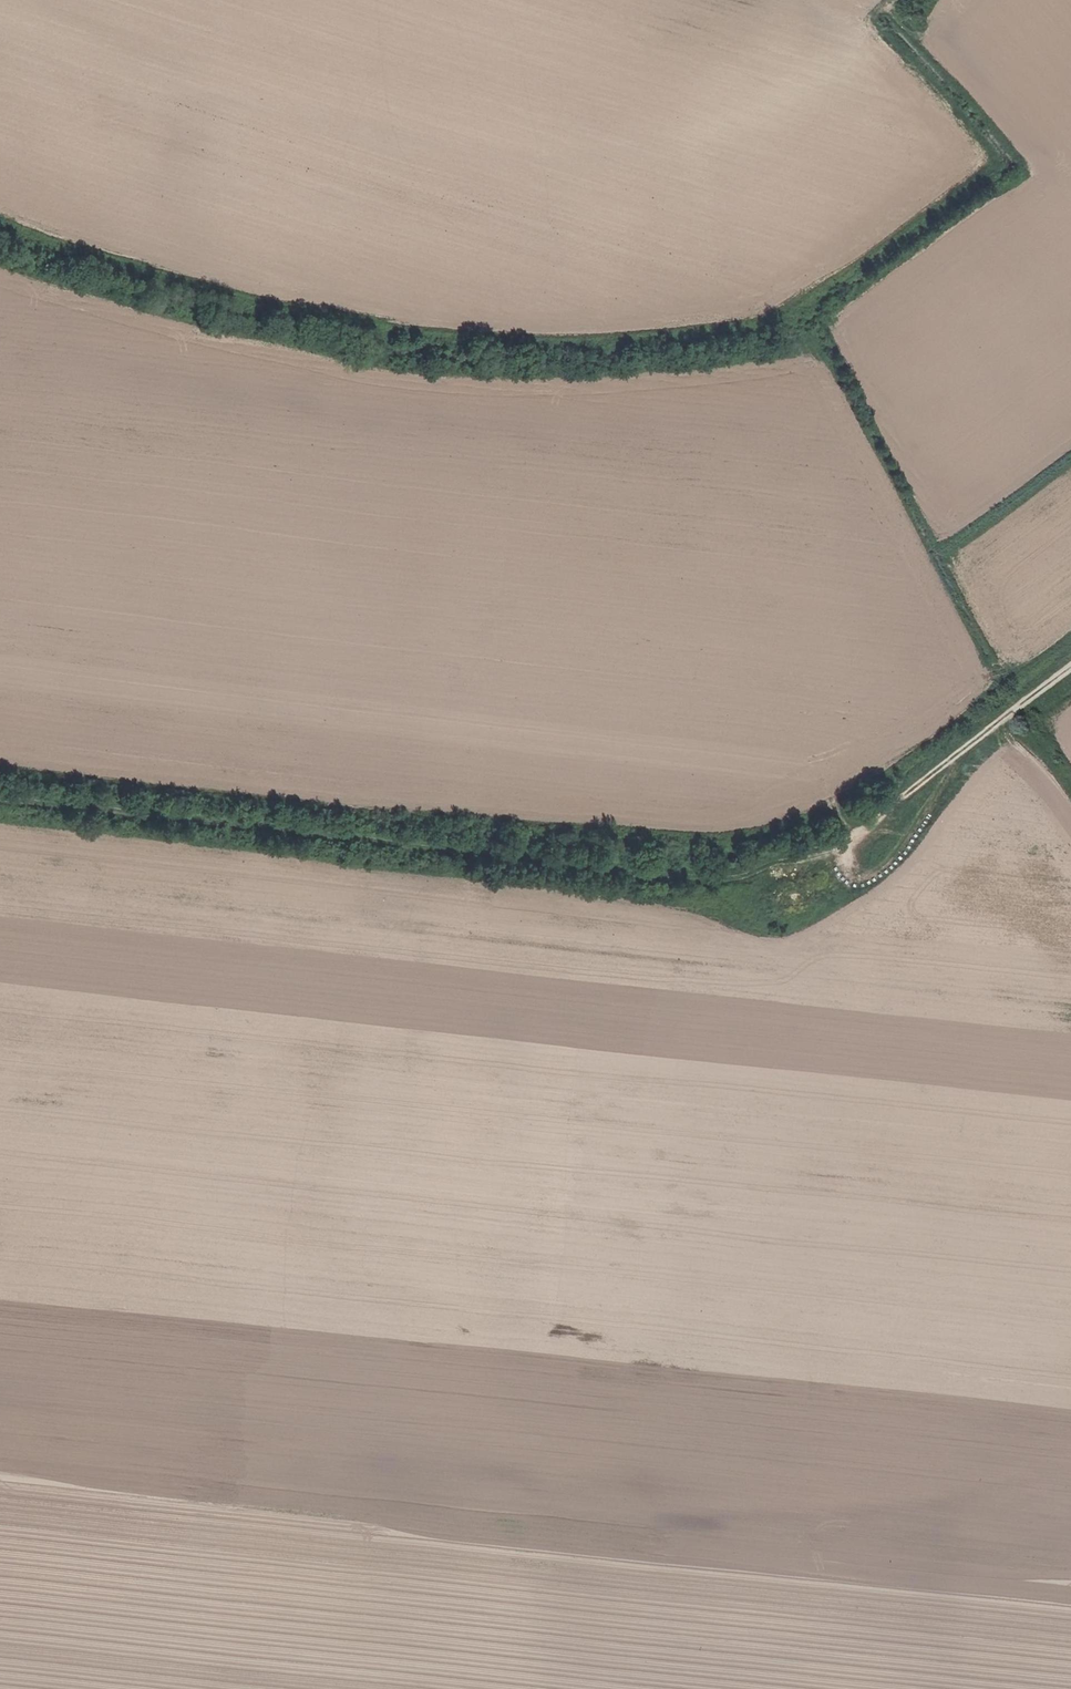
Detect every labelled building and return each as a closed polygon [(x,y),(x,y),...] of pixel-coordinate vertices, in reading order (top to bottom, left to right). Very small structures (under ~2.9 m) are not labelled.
[(913,30),(921,24),(915,16),(907,22),(913,30)]
